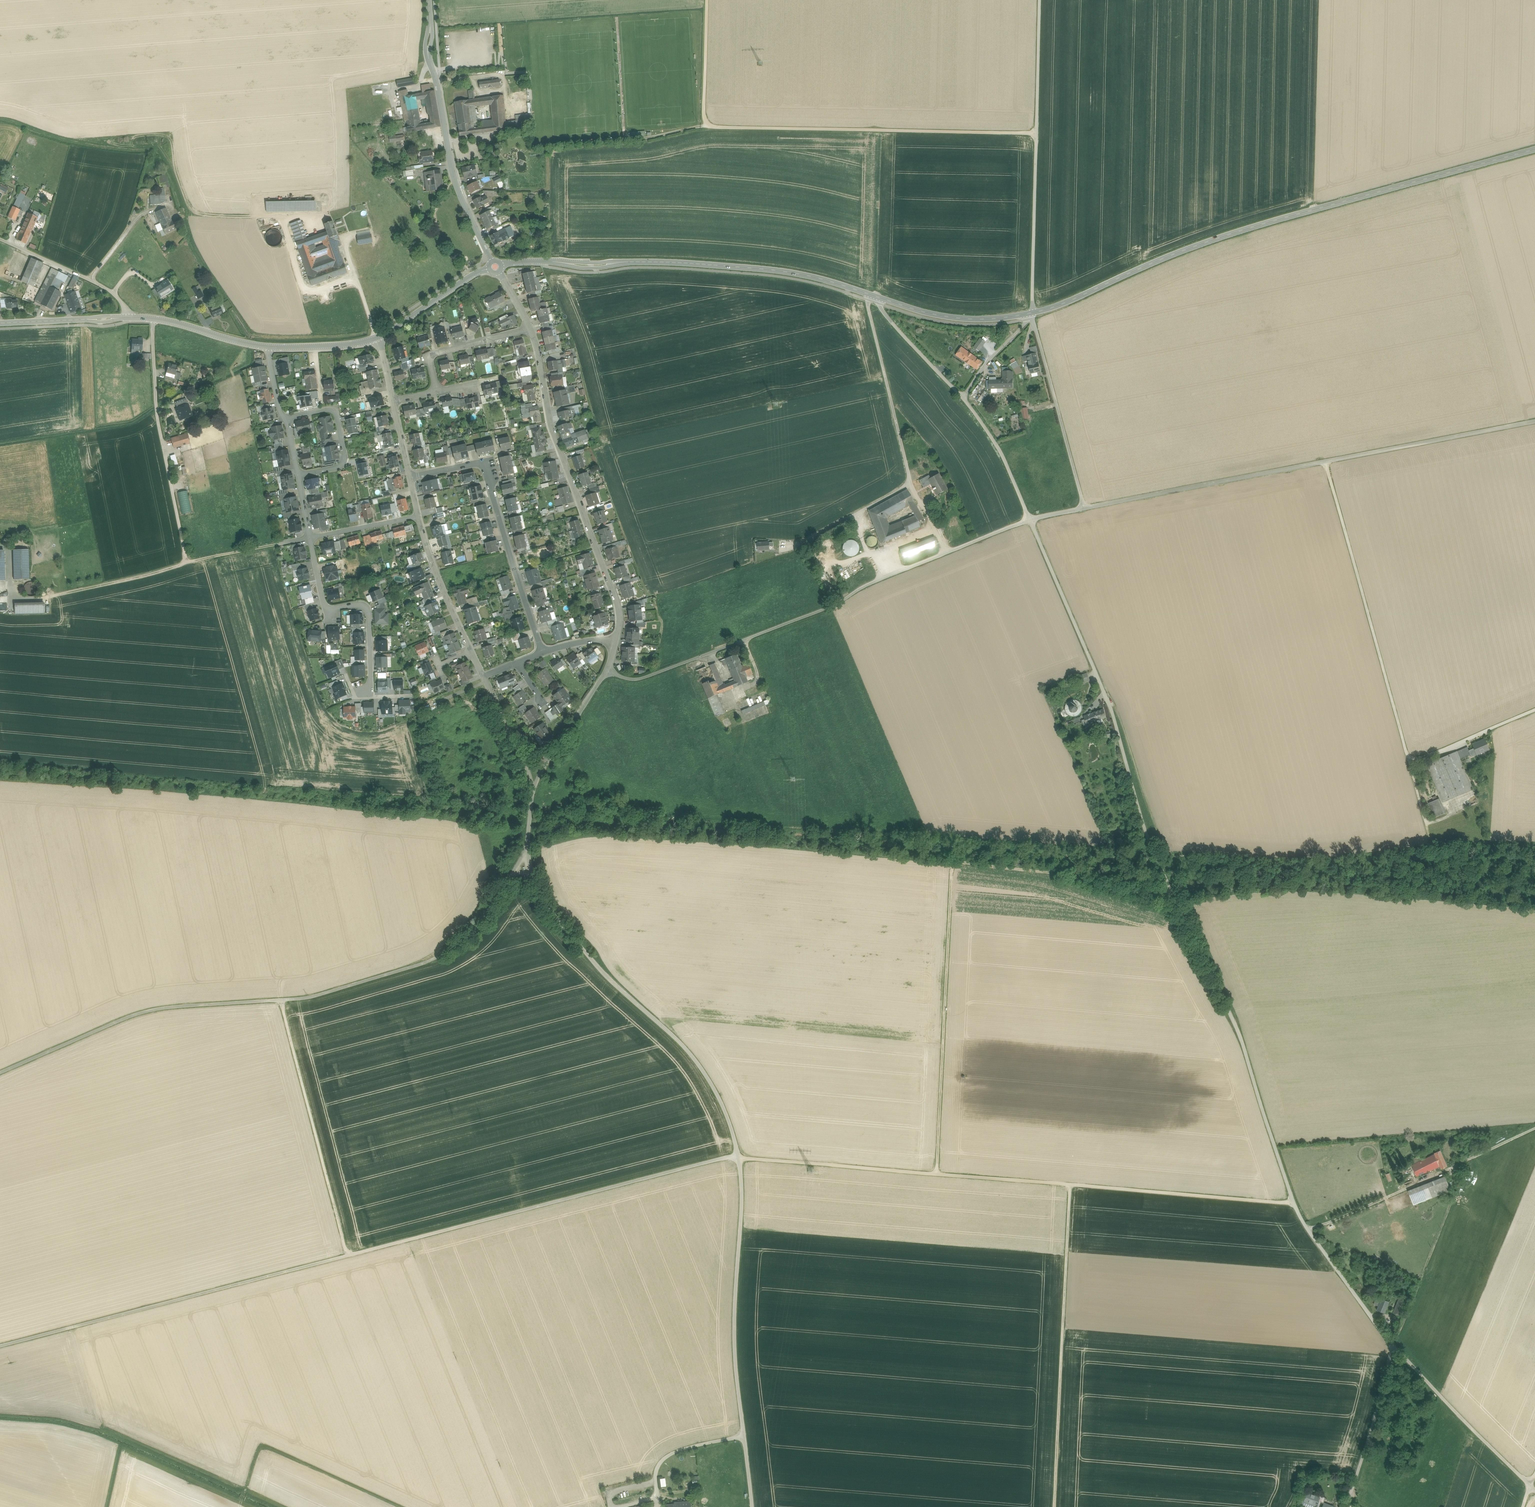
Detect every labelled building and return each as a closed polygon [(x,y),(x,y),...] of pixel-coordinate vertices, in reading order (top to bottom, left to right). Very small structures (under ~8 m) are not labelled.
[(414,78),(404,80),(405,87),(415,85),(414,78)] [(398,88),(405,87),(404,80),(397,81),(398,88)] [(479,82),(480,89),(500,86),(499,80),(479,82)] [(420,86),(421,93),(424,93),(431,92),(430,85),(420,86)] [(415,94),(408,96),(407,90),(399,91),(404,121),(407,121),(407,120),(420,118),(416,100),(415,94)] [(431,92),(424,93),(425,99),(428,114),(432,113),(434,123),(440,122),(435,91),(431,92)] [(503,96),(489,97),(491,104),(492,113),(493,120),(493,126),(494,132),(506,130),(505,122),(504,107),(504,99),(503,96)] [(469,100),(454,102),(458,124),(464,124),(464,125),(469,124),(468,123),(477,122),(475,107),(486,105),(485,98),(472,100),(469,100)] [(524,118),(519,118),(520,120),(521,128),(525,127),(525,125),(530,124),(529,114),(523,114),(524,120),(524,118)] [(420,118),(407,120),(407,121),(408,127),(421,125),(420,118)] [(520,120),(516,121),(505,122),(506,130),(521,128),(520,120)] [(477,122),(468,123),(469,124),(464,125),(464,124),(458,124),(460,136),(492,132),(494,132),(493,126),(480,128),(477,128),(477,122)] [(408,127),(407,127),(408,133),(428,129),(427,124),(427,123),(421,125),(408,127)] [(432,151),(422,153),(422,157),(419,158),(420,163),(433,161),(433,156),(434,155),(434,153),(433,152),(432,152),(432,151)] [(473,166),(462,169),(465,178),(476,175),(476,174),(477,173),(476,172),(475,171),(473,166)] [(440,171),(428,172),(430,191),(437,190),(443,190),(440,171)] [(163,176),(158,178),(161,184),(163,183),(164,186),(166,186),(167,187),(170,186),(165,175),(164,174),(163,175),(163,176)] [(480,188),(477,182),(467,186),(471,194),(480,189),(480,188)] [(11,194),(14,189),(1,184),(0,187),(0,189),(11,194)] [(13,207),(18,209),(24,196),(19,193),(13,207)] [(161,204),(165,202),(165,195),(159,195),(154,195),(154,197),(150,197),(151,205),(160,204),(161,204)] [(481,199),(480,197),(473,200),(477,208),(484,205),(484,204),(488,202),(489,202),(487,196),(481,199)] [(316,201),(267,202),(267,212),(316,211),(316,201)] [(13,207),(8,217),(15,221),(18,215),(20,210),(18,209),(13,207)] [(166,208),(156,212),(160,223),(155,226),(158,231),(160,230),(161,235),(175,229),(166,208)] [(486,212),(480,215),(484,222),(493,218),(491,215),(489,211),(486,212)] [(21,229),(30,233),(37,218),(28,213),(21,229)] [(498,220),(496,216),(493,218),(496,225),(498,224),(499,225),(502,224),(499,219),(498,220)] [(496,225),(493,218),(484,222),(487,229),(493,227),(496,225)] [(301,220),(290,224),(292,229),(302,225),(301,220)] [(335,240),(333,237),(338,235),(333,221),(325,224),(327,232),(318,235),(320,241),(322,241),(324,244),(335,240)] [(302,225),(292,229),(297,243),(307,239),(302,225)] [(509,227),(498,232),(502,241),(513,236),(509,227)] [(17,240),(26,244),(30,233),(21,229),(17,240)] [(281,244),(282,242),(283,239),(282,236),(282,234),(281,233),(279,231),(276,230),(273,230),(270,231),(268,232),(266,235),(266,237),(265,239),(267,243),(269,246),(271,247),(275,247),(277,246),(279,246),(281,244)] [(498,232),(490,236),(494,245),(502,241),(498,232)] [(307,239),(297,243),(299,249),(310,245),(314,244),(320,241),(318,235),(307,239)] [(335,240),(324,244),(324,245),(329,258),(325,259),(332,278),(348,273),(336,241),(340,240),(338,235),(333,237),(335,240)] [(371,235),(358,237),(359,243),(372,241),(371,235)] [(324,245),(316,248),(314,244),(310,245),(316,263),(322,260),(329,279),(332,278),(325,259),(329,258),(324,245)] [(310,245),(299,249),(312,286),(323,282),(316,263),(310,245)] [(43,264),(31,259),(22,281),(33,287),(43,264)] [(322,260),(316,263),(323,282),(329,279),(322,260)] [(44,284),(57,290),(62,281),(65,275),(52,269),(44,284)] [(526,273),(523,274),(525,280),(533,278),(532,272),(526,273)] [(77,281),(72,278),(68,287),(74,288),(77,281)] [(533,278),(525,280),(526,287),(535,285),(534,282),(533,278)] [(57,290),(44,284),(35,302),(51,310),(60,292),(57,290)] [(162,296),(167,293),(162,284),(155,288),(155,289),(159,295),(161,293),(162,296)] [(535,285),(526,287),(528,293),(529,293),(536,291),(535,285)] [(201,291),(198,292),(195,287),(192,289),(198,299),(201,297),(204,296),(201,291)] [(67,303),(78,300),(75,291),(65,295),(67,303)] [(500,292),(495,294),(496,296),(494,297),(493,296),(490,298),(490,297),(485,299),(490,309),(493,307),(499,304),(505,302),(500,292)] [(530,299),(529,299),(530,306),(539,303),(538,297),(530,299)] [(7,308),(17,308),(17,301),(12,301),(11,300),(6,300),(7,308)] [(78,300),(67,303),(71,313),(81,310),(78,300)] [(539,303),(530,306),(532,312),(538,311),(541,310),(539,303)] [(57,306),(59,314),(66,312),(64,304),(57,306)] [(222,313),(219,305),(210,309),(213,316),(213,317),(222,313)] [(541,310),(538,311),(539,317),(548,315),(546,308),(541,310)] [(501,322),(500,322),(502,327),(509,323),(510,326),(517,323),(514,316),(514,315),(507,318),(501,322)] [(548,315),(539,317),(541,323),(542,323),(548,322),(549,321),(548,315)] [(477,318),(471,320),(472,323),(472,324),(469,329),(473,331),(476,333),(479,327),(478,326),(479,324),(477,318)] [(456,328),(456,329),(451,330),(451,329),(452,334),(453,337),(455,337),(455,339),(465,337),(463,329),(462,326),(461,326),(461,327),(456,328)] [(444,328),(433,330),(433,331),(435,337),(437,344),(448,341),(445,330),(444,328)] [(544,332),(543,332),(544,339),(548,338),(553,336),(553,335),(552,330),(550,330),(544,332)] [(428,336),(417,339),(420,348),(431,345),(429,339),(428,336)] [(553,336),(548,338),(544,339),(546,345),(554,343),(553,336)] [(138,340),(133,340),(132,349),(141,350),(142,341),(138,341),(138,340)] [(523,340),(514,342),(518,356),(520,355),(523,355),(527,354),(526,353),(525,347),(523,340)] [(979,351),(982,346),(978,342),(974,347),(979,351)] [(554,343),(546,345),(547,351),(548,351),(555,349),(556,349),(554,343)] [(1030,348),(1031,354),(1036,353),(1038,352),(1036,346),(1030,348)] [(403,347),(393,349),(396,360),(401,359),(405,358),(403,347)] [(956,355),(977,369),(982,362),(962,347),(956,355)] [(487,349),(476,351),(478,361),(481,360),(489,358),(489,356),(487,350),(487,349)] [(1038,363),(1036,353),(1031,354),(1027,355),(1028,361),(1029,365),(1038,363)] [(370,355),(362,357),(359,358),(360,364),(364,364),(367,364),(373,362),(373,361),(374,361),(373,358),(372,358),(372,357),(371,357),(370,355)] [(468,355),(464,356),(459,357),(460,360),(461,365),(465,364),(470,363),(468,355)] [(409,360),(407,361),(408,366),(408,368),(415,367),(413,358),(409,360)] [(449,360),(440,362),(441,365),(442,370),(450,368),(449,364),(449,360)] [(526,362),(520,363),(521,369),(522,376),(525,375),(531,374),(529,361),(526,362)] [(557,361),(548,362),(549,371),(557,370),(558,370),(557,361)] [(1017,375),(1022,372),(1016,361),(1011,364),(1017,375)] [(280,365),(278,365),(278,368),(278,369),(278,371),(279,371),(280,376),(287,374),(287,375),(287,374),(289,374),(287,364),(287,363),(280,365)] [(1040,372),(1039,364),(1038,363),(1029,365),(1031,374),(1040,372)] [(172,365),(169,364),(166,372),(172,374),(175,374),(176,372),(178,366),(172,365)] [(254,376),(266,373),(264,367),(259,368),(257,368),(253,369),(254,376)] [(424,367),(420,368),(420,369),(412,371),(414,380),(426,377),(424,368),(424,367)] [(377,370),(367,372),(369,381),(379,379),(378,374),(377,374),(376,370),(377,370)] [(315,371),(304,372),(305,380),(306,384),(307,390),(317,388),(315,371)] [(402,371),(394,373),(396,380),(405,378),(403,371),(402,371)] [(1010,371),(1007,371),(1003,371),(1002,371),(1003,378),(1003,380),(1013,380),(1013,372),(1010,371)] [(266,373),(254,376),(255,382),(256,383),(262,381),(267,380),(266,373)] [(551,377),(552,386),(557,385),(558,386),(560,386),(560,385),(562,384),(562,378),(561,376),(558,376),(551,377)] [(379,379),(369,381),(370,384),(369,384),(370,388),(370,389),(372,388),(375,388),(381,387),(380,383),(379,380),(379,379)] [(333,380),(324,381),(325,389),(329,389),(334,388),(333,380)] [(1003,388),(1013,388),(1013,380),(1003,380),(1001,380),(996,380),(989,381),(989,389),(991,389),(998,388),(1003,388)] [(496,383),(483,386),(485,395),(490,394),(498,392),(498,393),(498,390),(496,383)] [(527,386),(524,387),(525,393),(525,394),(527,394),(529,401),(535,400),(534,393),(533,385),(527,386)] [(574,385),(565,387),(565,390),(566,390),(567,394),(571,393),(576,392),(575,389),(574,385)] [(268,390),(261,391),(262,395),(260,395),(261,399),(263,399),(264,402),(270,401),(268,390)] [(565,390),(554,393),(557,406),(569,404),(568,401),(567,395),(567,394),(566,390),(565,390)] [(318,391),(309,392),(310,395),(310,399),(311,399),(319,398),(318,391)] [(308,396),(304,396),(301,397),(301,396),(298,397),(298,401),(299,401),(301,409),(312,406),(312,403),(311,399),(310,399),(310,395),(308,396)] [(382,396),(369,399),(370,402),(371,408),(381,406),(384,405),(382,396)] [(452,397),(441,399),(443,407),(448,406),(453,405),(452,401),(452,397)] [(477,397),(466,400),(467,405),(468,409),(480,406),(478,397),(477,397)] [(175,403),(177,408),(188,404),(186,399),(175,403)] [(429,402),(423,404),(424,408),(425,413),(436,410),(435,404),(434,401),(429,402)] [(192,416),(188,404),(177,408),(175,409),(180,420),(186,418),(188,417),(192,416)] [(415,405),(403,407),(405,416),(416,414),(416,410),(415,405)] [(533,408),(529,408),(529,409),(531,416),(533,415),(535,422),(541,421),(540,414),(538,406),(533,408)] [(270,409),(262,410),(262,411),(263,414),(262,414),(263,417),(264,420),(274,418),(273,415),(274,415),(274,412),(273,412),(272,408),(270,409)] [(529,409),(526,409),(525,408),(521,409),(523,418),(531,417),(531,416),(529,409)] [(1027,408),(1021,409),(1022,421),(1029,420),(1027,408)] [(215,409),(207,412),(209,423),(217,420),(215,409)] [(564,411),(559,412),(560,419),(571,417),(570,410),(564,411)] [(386,415),(377,417),(379,427),(380,427),(384,426),(389,425),(386,415)] [(321,419),(320,419),(321,424),(318,424),(317,426),(318,430),(320,431),(322,430),(322,433),(327,432),(333,431),(332,425),(333,425),(333,424),(332,424),(331,421),(332,420),(331,420),(330,417),(321,419)] [(356,425),(355,418),(351,419),(346,420),(347,426),(346,426),(346,427),(356,425)] [(309,420),(303,421),(305,432),(311,431),(310,423),(309,420)] [(303,421),(296,422),(297,428),(298,433),(299,433),(305,432),(303,421)] [(567,423),(558,426),(561,437),(565,436),(566,438),(572,437),(571,435),(569,429),(567,424),(567,423)] [(358,433),(356,425),(346,427),(347,429),(348,429),(349,435),(354,434),(358,433)] [(276,427),(272,428),(273,431),(270,431),(271,437),(274,437),(274,440),(280,438),(284,438),(282,426),(276,427)] [(537,428),(531,430),(533,437),(534,441),(546,438),(545,438),(544,432),(541,432),(540,428),(537,428)] [(585,430),(571,435),(572,437),(576,435),(579,442),(583,441),(588,439),(585,430)] [(327,432),(322,433),(321,433),(322,441),(324,440),(324,443),(329,442),(333,442),(332,436),(328,436),(327,432)] [(385,434),(382,435),(383,441),(393,439),(391,433),(391,432),(385,434)] [(419,433),(410,435),(412,444),(414,444),(420,442),(419,433)] [(187,434),(171,439),(174,447),(189,443),(187,434)] [(576,435),(572,437),(566,438),(565,436),(561,437),(565,447),(579,442),(576,435)] [(499,440),(500,445),(501,450),(512,447),(509,437),(499,440)] [(546,438),(534,441),(535,445),(536,452),(542,451),(545,451),(544,446),(547,445),(546,439),(546,438)] [(393,439),(383,441),(384,445),(385,448),(388,448),(394,446),(393,439)] [(493,440),(475,444),(477,450),(478,455),(495,451),(493,440)] [(466,445),(459,447),(462,459),(469,457),(468,452),(467,447),(466,445)] [(302,448),(303,455),(310,453),(310,454),(311,453),(309,446),(302,448)] [(330,447),(325,448),(327,454),(338,452),(337,448),(337,447),(335,446),(330,447)] [(459,447),(452,448),(454,454),(455,460),(462,459),(459,447)] [(415,450),(414,450),(416,459),(424,457),(422,448),(415,450)] [(284,451),(277,452),(278,460),(289,458),(288,455),(289,454),(288,450),(284,451)] [(338,452),(327,454),(328,460),(333,460),(337,459),(338,459),(339,457),(338,455),(339,455),(338,452)] [(312,464),(310,454),(310,453),(303,455),(301,455),(302,461),(303,461),(304,465),(312,464)] [(444,453),(436,455),(437,463),(442,462),(443,462),(445,462),(445,461),(446,461),(447,461),(446,456),(446,453),(444,453)] [(396,456),(388,458),(390,465),(391,468),(399,467),(396,456)] [(503,457),(500,458),(501,464),(511,462),(509,456),(503,457)] [(581,456),(573,458),(576,469),(585,467),(581,456)] [(289,458),(278,460),(279,467),(283,466),(290,465),(289,458)] [(554,461),(545,463),(546,473),(548,473),(556,471),(554,461)] [(511,462),(501,464),(503,470),(512,467),(511,462)] [(366,463),(363,463),(357,464),(360,476),(369,474),(366,463)] [(512,467),(503,470),(504,476),(508,475),(513,473),(514,473),(512,467)] [(351,470),(340,472),(342,479),(345,478),(344,474),(352,473),(351,470)] [(474,472),(463,475),(465,481),(465,482),(476,480),(474,472)] [(588,472),(579,475),(582,486),(589,484),(591,483),(588,472)] [(929,475),(920,480),(924,488),(932,483),(935,487),(933,489),(935,493),(939,491),(940,493),(948,489),(939,473),(930,478),(929,475)] [(285,475),(281,476),(283,483),(293,481),(293,478),(292,474),(285,475)] [(401,476),(387,480),(390,491),(390,492),(396,491),(396,489),(404,487),(401,476)] [(313,479),(311,479),(311,480),(306,481),(307,484),(306,484),(307,487),(308,487),(308,490),(309,489),(315,488),(315,486),(319,485),(318,479),(313,479)] [(436,480),(422,483),(423,486),(423,487),(425,487),(426,491),(426,492),(432,490),(438,489),(436,480)] [(293,481),(283,483),(284,490),(288,489),(294,488),(294,484),(293,481)] [(509,485),(508,485),(505,486),(502,486),(503,494),(504,494),(514,492),(514,490),(513,484),(509,485)] [(474,487),(470,488),(472,494),(482,492),(481,486),(480,486),(474,487)] [(567,487),(558,489),(561,498),(563,505),(573,502),(571,493),(569,494),(567,487)] [(882,544),(923,527),(921,522),(926,519),(909,490),(870,511),(882,544)] [(189,492),(177,494),(181,514),(193,512),(189,492)] [(482,492),(472,494),(473,501),(477,500),(483,498),(484,498),(482,492)] [(596,493),(592,494),(587,496),(588,498),(587,498),(590,506),(596,504),(599,504),(596,493)] [(316,497),(309,498),(310,505),(311,505),(312,508),(312,509),(316,508),(316,507),(323,505),(321,498),(321,496),(316,497)] [(289,498),(284,499),(285,500),(286,506),(298,503),(298,502),(297,502),(296,497),(289,498)] [(434,498),(425,499),(427,509),(436,507),(434,498)] [(506,500),(507,506),(516,504),(515,498),(513,498),(506,500)] [(405,499),(398,501),(400,512),(408,510),(405,499)] [(379,504),(381,516),(393,513),(391,501),(379,504)] [(298,503),(286,506),(287,511),(287,512),(292,512),(299,510),(298,505),(298,503)] [(362,505),(363,511),(364,519),(372,517),(370,504),(362,505)] [(479,506),(477,506),(477,507),(478,512),(488,510),(486,504),(479,506)] [(516,504),(507,506),(509,512),(516,511),(518,510),(516,504)] [(563,506),(556,508),(558,514),(565,512),(563,506)] [(353,509),(348,510),(350,522),(358,520),(356,513),(355,508),(353,509)] [(488,510),(478,512),(480,518),(480,519),(482,518),(489,517),(489,516),(488,510)] [(604,510),(599,512),(594,513),(598,525),(604,523),(607,522),(605,514),(604,515),(603,511),(604,511),(604,510)] [(318,515),(313,516),(313,519),(314,522),(325,520),(324,514),(318,515)] [(510,518),(512,525),(520,522),(519,516),(518,516),(510,518)] [(298,519),(289,521),(291,530),(290,531),(290,532),(291,533),(293,533),(294,532),(295,531),(301,530),(302,530),(301,526),(302,526),(301,522),(300,522),(299,519),(298,519)] [(325,520),(314,522),(315,529),(320,528),(326,527),(326,526),(325,520)] [(578,520),(570,522),(573,530),(580,528),(578,520)] [(483,523),(481,524),(482,524),(483,530),(492,528),(490,522),(483,523)] [(520,522),(512,525),(513,531),(520,529),(522,529),(520,522)] [(441,525),(432,527),(434,538),(437,537),(444,535),(441,525)] [(404,526),(393,529),(394,531),(395,537),(399,536),(406,534),(404,526)] [(606,528),(599,530),(603,543),(613,540),(612,537),(610,532),(609,527),(606,528)] [(492,528),(483,530),(484,536),(486,536),(493,534),(492,528)] [(580,528),(573,530),(575,538),(578,537),(583,536),(580,528)] [(381,531),(370,534),(371,535),(367,536),(369,544),(373,543),(373,542),(383,539),(381,531)] [(515,536),(514,537),(516,543),(525,541),(523,535),(523,534),(522,535),(515,536)] [(358,535),(348,538),(350,546),(361,543),(358,535)] [(445,535),(437,537),(440,547),(442,547),(448,545),(445,535)] [(872,535),(865,541),(873,550),(880,543),(872,535)] [(937,537),(902,550),(906,559),(940,545),(937,537)] [(490,542),(485,543),(488,554),(499,551),(498,547),(499,546),(499,544),(497,544),(496,540),(490,542)] [(525,541),(516,543),(517,550),(525,548),(526,547),(525,541)] [(853,557),(859,555),(861,549),(858,543),(852,541),(850,541),(847,543),(845,547),(844,549),(847,555),(853,557)] [(326,543),(322,544),(324,555),(336,552),(334,542),(329,543),(329,542),(326,543)] [(769,542),(757,543),(758,550),(769,549),(769,542)] [(301,548),(294,549),(295,554),(296,560),(301,559),(301,560),(305,559),(305,558),(306,558),(305,554),(306,554),(305,549),(304,549),(304,547),(301,548)] [(610,549),(606,550),(609,560),(618,557),(616,551),(617,550),(616,547),(610,549)] [(29,579),(28,549),(14,550),(14,580),(29,579)] [(443,553),(442,553),(444,560),(444,561),(445,565),(453,563),(453,561),(453,560),(450,551),(443,553)] [(421,553),(411,557),(414,564),(420,562),(423,561),(421,553)] [(590,553),(580,556),(576,557),(578,563),(582,562),(584,569),(590,568),(590,567),(594,566),(590,553)] [(333,566),(327,567),(328,568),(324,569),(326,578),(329,578),(330,580),(336,579),(335,577),(339,576),(337,567),(334,567),(333,566)] [(624,566),(615,569),(618,578),(627,575),(624,566)] [(302,569),(298,570),(298,574),(297,574),(298,577),(299,577),(300,580),(309,578),(308,575),(309,575),(309,572),(308,572),(307,568),(302,569)] [(422,568),(409,573),(413,582),(425,577),(422,568)] [(532,570),(526,572),(530,585),(541,582),(537,569),(532,570)] [(587,575),(584,576),(588,590),(591,589),(598,587),(599,586),(595,573),(587,575)] [(508,576),(499,579),(503,591),(508,589),(512,588),(508,576)] [(38,591),(38,588),(37,585),(35,583),(32,582),(29,582),(26,584),(24,586),(24,589),(24,592),(26,595),(29,596),(32,596),(35,595),(37,593),(38,591)] [(428,582),(419,586),(420,586),(422,591),(422,592),(425,599),(429,597),(433,596),(428,582)] [(625,584),(620,586),(623,593),(625,598),(633,596),(631,589),(632,589),(632,588),(630,583),(625,584)] [(310,585),(308,586),(299,587),(302,599),(305,598),(313,597),(311,592),(312,592),(310,585)] [(467,588),(454,591),(455,596),(457,596),(459,605),(469,602),(468,599),(465,600),(463,594),(468,592),(467,588)] [(542,588),(532,591),(536,605),(537,604),(543,603),(546,601),(542,588)] [(334,590),(327,592),(329,600),(340,598),(339,590),(339,589),(334,590)] [(380,589),(370,594),(373,602),(382,598),(383,598),(380,589)] [(593,595),(591,595),(594,606),(595,609),(601,607),(604,606),(600,593),(593,595)] [(510,597),(507,598),(503,599),(503,600),(505,605),(509,604),(510,607),(511,611),(519,608),(515,596),(510,597)] [(305,598),(306,605),(312,603),(314,602),(313,597),(305,598)] [(477,597),(468,599),(469,602),(470,605),(478,602),(477,597)] [(423,608),(421,608),(422,610),(427,612),(428,616),(432,614),(433,615),(434,613),(440,611),(436,602),(430,605),(423,608)] [(306,605),(304,606),(306,612),(307,611),(314,609),(312,603),(306,605)] [(45,605),(15,605),(15,614),(45,614),(45,605)] [(636,605),(633,606),(634,607),(629,607),(629,614),(641,613),(640,605),(636,605)] [(471,608),(465,610),(469,624),(478,621),(477,617),(476,612),(477,611),(476,607),(475,607),(471,608)] [(314,609),(307,611),(308,614),(308,615),(309,618),(311,621),(320,618),(319,615),(320,615),(318,611),(317,608),(314,609)] [(378,610),(375,610),(376,624),(388,623),(387,614),(384,614),(384,610),(384,609),(378,610)] [(549,609),(539,612),(542,623),(547,622),(552,620),(549,609)] [(604,613),(597,615),(593,616),(594,620),(595,623),(596,628),(608,624),(604,613)] [(362,614),(351,615),(351,624),(360,624),(362,623),(362,621),(363,620),(363,618),(362,617),(362,614)] [(513,620),(510,620),(511,620),(514,632),(525,628),(523,621),(522,621),(521,618),(521,617),(513,620)] [(443,618),(431,623),(435,632),(439,630),(447,627),(443,618)] [(557,625),(552,627),(556,640),(567,637),(565,637),(563,630),(564,629),(563,624),(557,625)] [(339,627),(329,628),(329,639),(339,639),(339,634),(339,627)] [(484,629),(474,632),(477,641),(487,638),(486,634),(484,629)] [(321,631),(309,630),(308,640),(320,641),(321,640),(321,637),(321,631)] [(441,633),(440,633),(442,638),(445,637),(450,634),(448,630),(441,633)] [(361,633),(354,633),(354,644),(364,643),(363,632),(361,632),(361,633)] [(450,634),(445,637),(448,644),(457,640),(454,633),(450,634)] [(519,633),(512,635),(514,641),(518,640),(520,639),(519,633)] [(520,639),(518,640),(522,650),(532,646),(528,637),(520,639)] [(387,640),(376,641),(377,651),(388,651),(387,640)] [(448,644),(447,644),(450,652),(451,653),(456,651),(461,649),(457,640),(448,644)] [(425,643),(416,647),(419,655),(428,651),(425,643)] [(489,646),(483,648),(484,650),(485,656),(494,654),(492,645),(489,646)] [(584,653),(583,654),(586,658),(588,660),(589,662),(597,656),(597,655),(593,650),(591,648),(584,653)] [(364,650),(355,650),(356,660),(364,660),(364,650)] [(576,655),(574,653),(566,659),(567,660),(573,668),(581,663),(580,661),(576,655)] [(736,654),(725,658),(727,664),(730,670),(741,666),(736,654)] [(387,657),(377,657),(377,667),(387,667),(387,657)] [(558,658),(551,663),(556,670),(563,665),(560,660),(558,658)] [(459,660),(451,664),(453,669),(457,668),(456,666),(461,664),(459,660)] [(547,665),(545,661),(544,660),(543,660),(538,664),(542,669),(547,665)] [(429,662),(422,665),(422,666),(422,668),(424,673),(425,673),(426,677),(428,677),(429,677),(435,674),(434,672),(433,672),(431,666),(430,666),(429,662)] [(461,664),(456,666),(457,668),(460,674),(469,670),(466,662),(461,664)] [(737,686),(735,681),(730,683),(724,686),(714,663),(696,670),(708,698),(716,695),(737,686)] [(748,663),(741,666),(746,677),(753,674),(748,663)] [(340,673),(336,664),(325,668),(329,677),(340,673)] [(363,666),(354,667),(354,676),(364,675),(363,666)] [(741,666),(730,670),(733,678),(735,681),(737,686),(748,682),(746,677),(741,666)] [(553,680),(545,669),(538,674),(538,675),(539,674),(543,681),(542,681),(545,685),(546,686),(546,685),(550,683),(553,680)] [(469,670),(460,674),(463,681),(463,682),(468,679),(472,678),(469,670)] [(512,673),(497,679),(498,681),(501,688),(501,689),(516,683),(512,673)] [(1089,680),(1087,673),(1079,676),(1082,685),(1085,684),(1084,682),(1089,680)] [(403,680),(394,680),(394,690),(404,690),(403,680)] [(441,680),(436,682),(436,681),(431,683),(434,692),(436,691),(438,692),(439,691),(440,690),(444,688),(441,680)] [(388,682),(378,683),(378,692),(388,692),(388,682)] [(342,683),(333,687),(337,698),(347,694),(344,689),(345,689),(345,688),(344,686),(343,686),(342,683)] [(450,683),(449,684),(445,685),(448,692),(453,690),(450,683)] [(566,694),(562,689),(553,696),(559,703),(561,707),(561,706),(570,700),(571,700),(567,693),(566,694)] [(522,690),(515,696),(514,696),(515,697),(520,704),(528,699),(522,690)] [(716,695),(708,698),(716,717),(724,713),(716,695)] [(410,700),(399,701),(400,714),(406,714),(405,712),(410,712),(410,700)] [(570,700),(561,706),(563,709),(572,703),(570,700)] [(768,700),(742,710),(743,714),(770,703),(768,700)] [(1075,700),(1073,700),(1071,700),(1069,701),(1068,702),(1066,704),(1065,705),(1065,707),(1065,709),(1065,711),(1066,713),(1067,714),(1069,716),(1071,717),(1073,717),(1075,717),(1076,717),(1078,716),(1080,715),(1081,713),(1082,711),(1082,709),(1082,707),(1082,706),(1081,704),(1080,702),(1079,701),(1077,700),(1075,700)] [(385,702),(382,702),(382,714),(392,714),(392,702),(389,702),(389,701),(385,701),(385,702)] [(374,703),(364,703),(364,712),(374,711),(374,703)] [(559,703),(555,706),(559,712),(560,712),(563,709),(561,706),(561,707),(559,703)] [(348,706),(348,707),(344,707),(344,718),(348,718),(348,720),(353,719),(353,718),(356,718),(356,707),(351,707),(351,706),(348,706)] [(555,706),(549,710),(553,715),(556,713),(557,715),(560,713),(560,712),(559,712),(555,706)] [(528,711),(525,713),(526,715),(531,722),(532,723),(540,717),(534,707),(528,711)] [(1103,709),(1094,712),(1097,721),(1098,721),(1102,719),(1106,717),(1103,709)] [(549,710),(545,713),(551,721),(555,718),(553,715),(549,710)] [(1088,716),(1084,717),(1085,720),(1087,726),(1091,724),(1091,723),(1097,721),(1094,712),(1087,714),(1088,716)] [(552,736),(543,723),(534,729),(544,742),(552,736)] [(1471,749),(1428,767),(1441,799),(1430,804),(1437,820),(1449,815),(1445,804),(1476,791),(1463,760),(1472,756),(1473,759),(1493,751),(1488,739),(1475,744),(1477,749),(1472,751),(1471,749)] [(1435,1154),(1427,1158),(1433,1169),(1440,1166),(1441,1169),(1447,1166),(1440,1151),(1434,1153),(1435,1154)] [(1433,1169),(1427,1158),(1412,1166),(1416,1176),(1433,1169)] [(1445,1176),(1408,1191),(1413,1205),(1451,1191),(1445,1176)] [(1407,1301),(1399,1298),(1393,1313),(1401,1316),(1407,1301)] [(1381,1299),(1378,1306),(1376,1310),(1385,1313),(1389,1302),(1381,1299)] [(1390,1326),(1385,1320),(1381,1323),(1389,1333),(1392,1331),(1392,1330),(1390,1326)] [(1308,1492),(1305,1501),(1316,1505),(1318,1500),(1319,1496),(1308,1492)]
